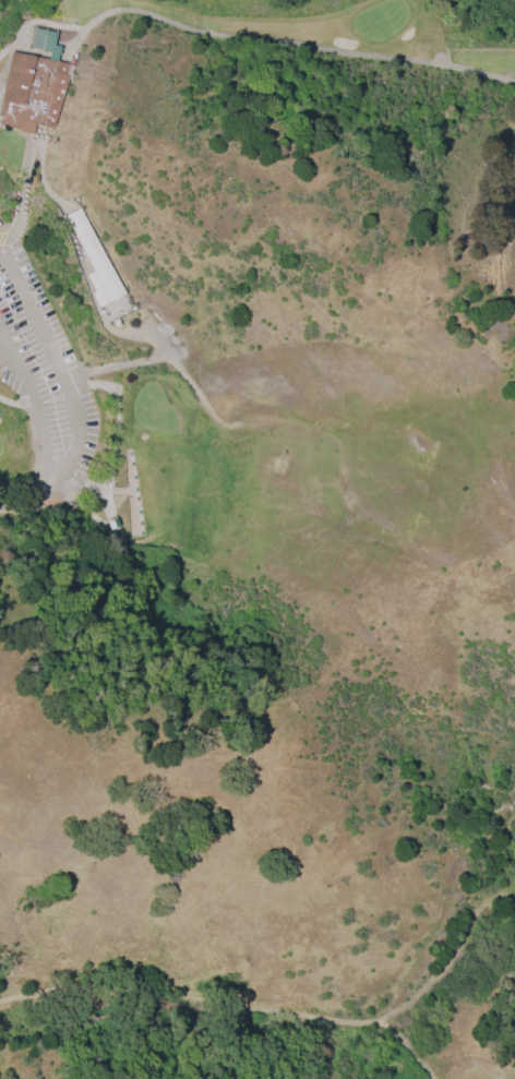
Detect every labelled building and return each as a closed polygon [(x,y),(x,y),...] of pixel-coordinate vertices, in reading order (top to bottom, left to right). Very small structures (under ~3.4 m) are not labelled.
[(19,127),(0,122),(0,112),(0,91),(9,49),(47,58),(49,49),(29,46),(34,26),(55,31),(52,43),(59,45),(56,60),(68,62),(65,74),(68,74),(52,124),(34,120),(31,131),(19,129),(19,127)] [(62,214),(79,205),(124,291),(108,300),(107,299),(97,304),(91,292),(93,290),(84,274),(92,269),(62,214)]
